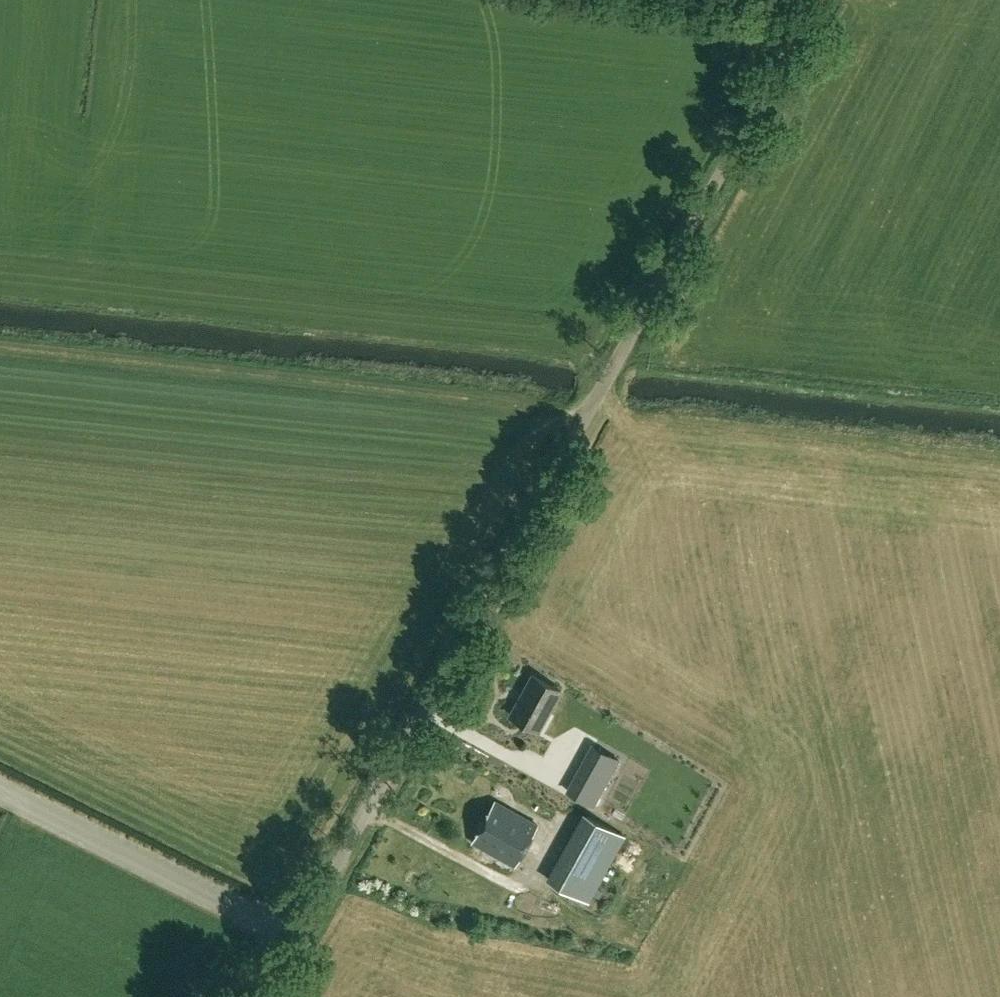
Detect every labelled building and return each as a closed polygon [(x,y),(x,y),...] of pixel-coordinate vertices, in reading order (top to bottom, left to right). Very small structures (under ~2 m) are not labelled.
[(540,731),(562,691),(534,675),(512,715),(540,731)] [(599,794),(618,759),(594,746),(583,767),(595,773),(592,779),(587,787),(593,791),(599,794)] [(495,801),(473,842),(517,866),(539,826),(495,801)] [(627,837),(589,816),(552,882),(590,903),(627,837)]
